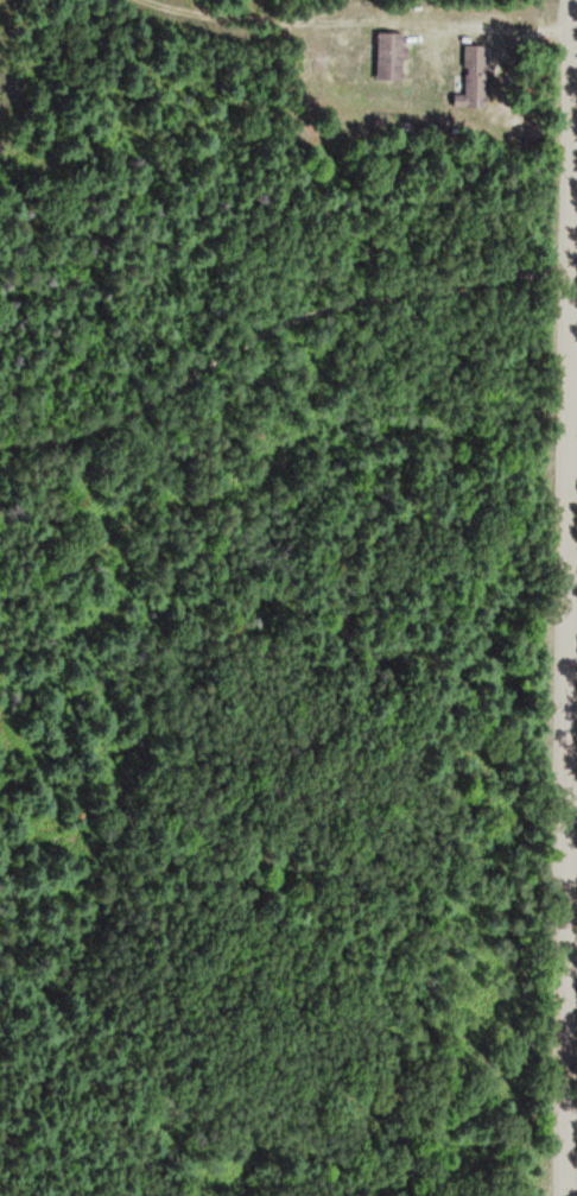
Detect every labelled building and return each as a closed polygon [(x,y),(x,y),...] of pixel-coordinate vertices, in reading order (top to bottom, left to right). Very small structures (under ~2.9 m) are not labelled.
[(407,79),(407,32),(380,32),(380,79),(407,79)] [(455,107),(489,106),(488,44),(466,45),(467,93),(455,94),(455,107)]
